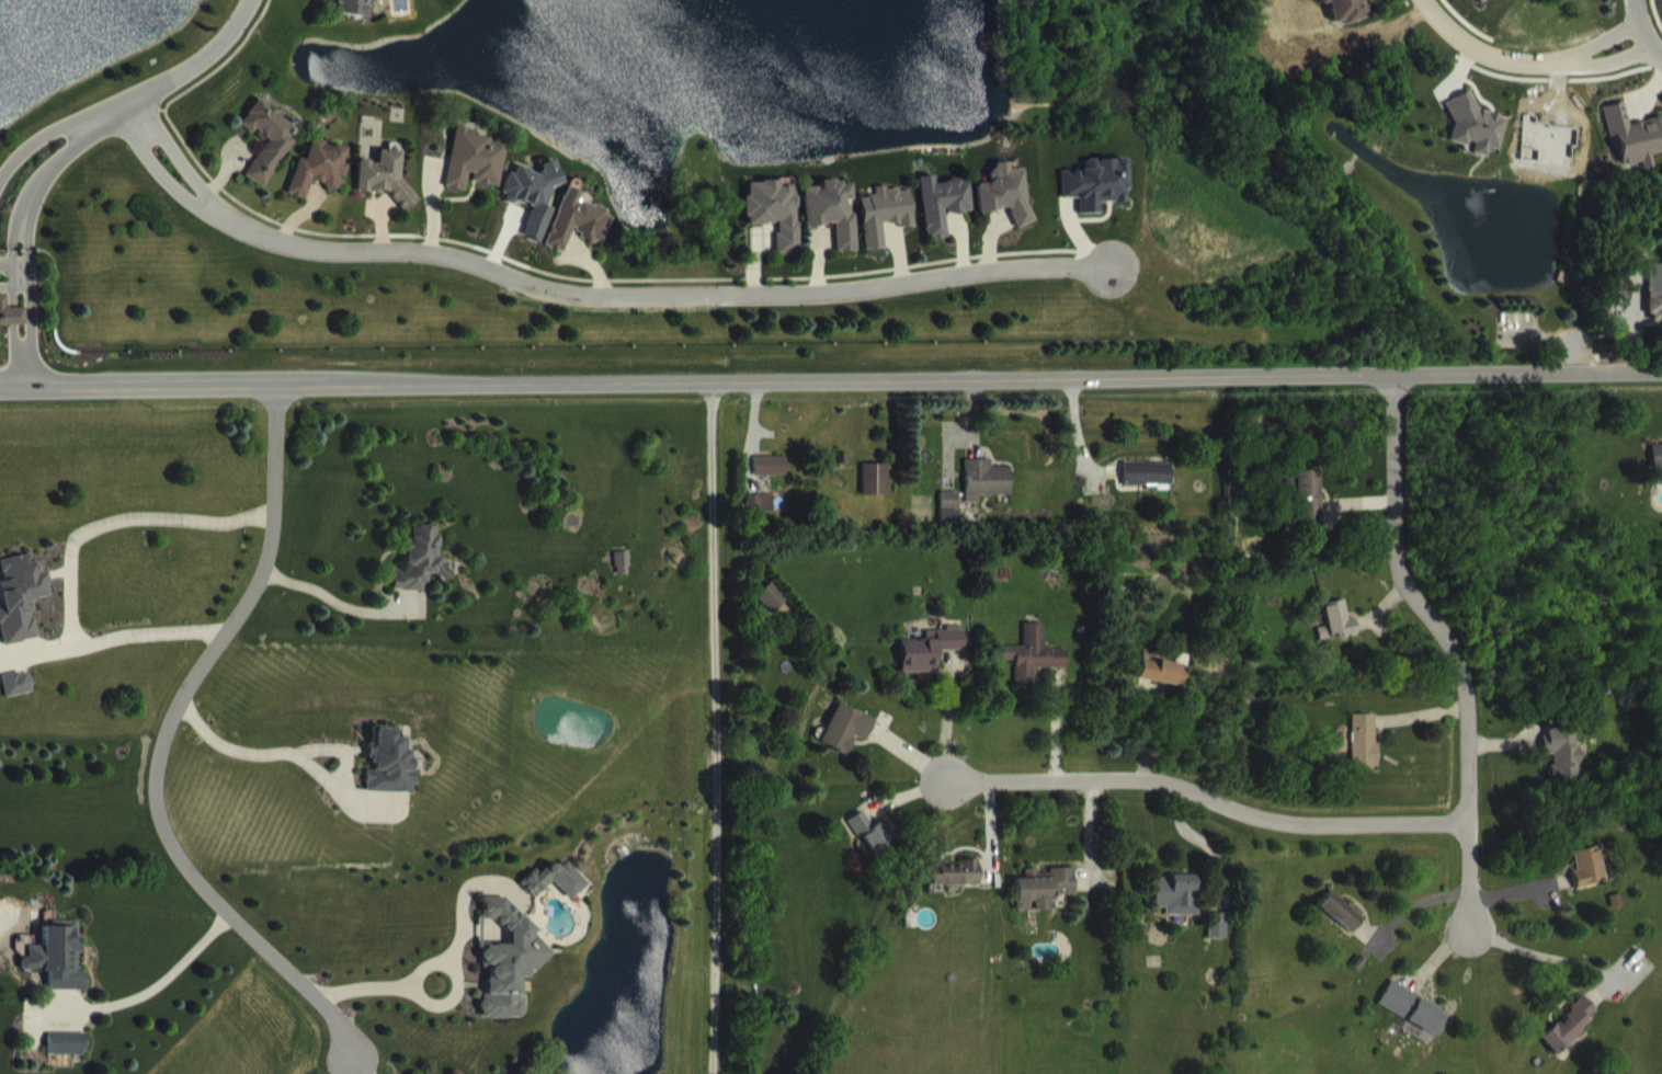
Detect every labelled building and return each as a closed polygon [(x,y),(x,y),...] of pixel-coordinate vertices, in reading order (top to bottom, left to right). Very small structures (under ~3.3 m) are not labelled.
[(374,3),(370,3),(370,0),(341,0),(336,28),(369,34),(374,3)] [(1322,19),(1330,17),(1335,38),(1346,35),(1347,39),(1369,33),(1361,2),(1368,0),(1317,0),(1322,19)] [(1483,17),(1507,0),(1471,0),(1483,17)] [(1450,157),(1465,161),(1476,156),(1472,168),(1487,173),(1490,163),(1499,166),(1509,133),(1480,124),(1472,106),(1446,118),(1456,139),(1450,157)] [(267,203),(292,153),(291,153),(299,138),(255,117),(243,143),(254,148),(254,147),(267,153),(247,193),(267,203)] [(1627,117),(1605,121),(1611,150),(1616,149),(1623,181),(1642,176),(1644,184),(1656,181),(1653,169),(1661,167),(1661,133),(1632,139),(1627,117)] [(467,207),(469,197),(500,202),(508,154),(455,145),(445,202),(467,207)] [(288,209),(306,215),(312,195),(327,200),(326,205),(338,209),(344,191),(345,192),(349,180),(344,179),(349,163),(336,159),(335,161),(313,154),(306,175),(299,173),(288,209)] [(358,206),(395,208),(394,221),(404,221),(407,167),(380,165),(380,177),(360,176),(358,206)] [(1062,186),(1063,214),(1079,213),(1080,229),(1101,228),(1100,218),(1129,217),(1126,173),(1085,175),(1086,185),(1062,186)] [(542,258),(554,224),(547,222),(555,202),(565,198),(556,175),(544,179),(541,189),(519,181),(517,187),(509,190),(503,206),(507,216),(515,219),(522,217),(533,221),(522,251),(542,258)] [(1023,184),(1009,185),(1008,177),(991,179),(993,198),(978,199),(981,229),(990,228),(1000,224),(1008,223),(1017,244),(1034,237),(1033,236),(1026,217),(1023,184)] [(921,192),(927,255),(949,253),(946,230),(973,227),(970,195),(937,198),(936,191),(921,192)] [(778,271),(800,270),(798,201),(782,202),(782,196),(750,197),(750,211),(747,211),(748,240),(777,239),(778,271)] [(807,241),(836,240),(837,267),(858,266),(856,229),(854,229),(853,196),(824,198),(824,202),(806,203),(807,241)] [(547,262),(565,268),(573,245),(582,247),(580,252),(603,260),(614,228),(580,217),(583,207),(567,202),(547,262)] [(867,266),(887,264),(885,239),(901,238),(902,243),(916,242),(912,205),(889,207),(888,202),(877,202),(878,212),(863,213),(867,266)] [(1661,331),(1661,279),(1649,279),(1650,331),(1661,331)] [(1661,483),(1661,459),(1653,459),(1654,483),(1661,483)] [(757,491),(788,491),(788,471),(757,472),(757,491)] [(1011,483),(992,483),(992,475),(966,475),(967,518),(981,518),(981,510),(1011,510),(1011,483)] [(1125,478),(1126,502),(1158,501),(1158,500),(1173,500),(1173,477),(1125,478)] [(888,480),(864,479),(864,510),(888,510),(888,480)] [(1288,485),(1287,509),(1299,510),(1298,541),(1322,542),(1323,486),(1288,485)] [(960,507),(942,508),(942,537),(960,536),(960,507)] [(775,510),(748,510),(748,527),(775,527),(775,510)] [(395,606),(429,607),(429,592),(450,593),(451,573),(440,573),(441,551),(438,551),(438,541),(410,540),(409,584),(395,584),(395,606)] [(617,568),(618,590),(633,590),(632,567),(617,568)] [(39,654),(32,615),(50,612),(47,599),(50,599),(48,586),(39,588),(36,569),(2,575),(7,597),(1,598),(5,619),(0,620),(0,640),(4,661),(39,654)] [(788,616),(773,597),(757,611),(772,629),(788,616)] [(1325,620),(1330,641),(1321,643),(1323,657),(1360,649),(1357,633),(1351,634),(1348,615),(1325,620)] [(1044,639),(1024,639),(1024,662),(1004,662),(1004,676),(1016,676),(1016,699),(1035,699),(1035,683),(1067,683),(1067,663),(1044,664),(1044,639)] [(902,656),(903,688),(939,688),(938,666),(965,665),(964,641),(948,641),(948,646),(926,646),(927,655),(902,656)] [(1141,694),(1184,701),(1188,681),(1145,673),(1141,694)] [(36,708),(31,686),(3,691),(8,713),(36,708)] [(878,734),(840,718),(823,758),(849,769),(857,750),(869,755),(878,734)] [(1379,782),(1378,729),(1354,729),(1355,782),(1379,782)] [(367,807),(416,808),(417,774),(408,774),(408,751),(400,751),(400,742),(377,741),(376,760),(372,759),(372,786),(367,786),(367,807)] [(1577,795),(1578,745),(1544,744),(1543,770),(1552,770),(1552,795),(1577,795)] [(873,842),(865,826),(851,834),(873,873),(899,858),(886,834),(873,842)] [(1574,866),(1578,886),(1574,886),(1578,904),(1606,898),(1599,861),(1574,866)] [(980,901),(980,877),(931,876),(931,901),(980,901)] [(554,897),(571,916),(588,900),(567,878),(560,884),(554,877),(541,889),(537,884),(522,898),(536,914),(554,897)] [(1016,926),(1055,925),(1055,910),(1077,909),(1076,883),(1050,884),(1050,888),(1038,889),(1038,884),(1025,885),(1026,894),(1015,894),(1016,926)] [(1199,892),(1157,891),(1156,923),(1168,923),(1168,930),(1198,931),(1199,892)] [(1354,948),(1367,931),(1332,905),(1319,922),(1354,948)] [(555,970),(537,949),(537,947),(508,912),(485,912),(485,935),(498,935),(512,951),(512,961),(489,960),(483,966),(483,983),(490,983),(490,1008),(483,1014),(483,1034),(520,1034),(528,1028),(528,1012),(523,1012),(523,993),(528,993),(535,987),(536,987),(555,970)] [(1211,954),(1229,954),(1229,929),(1211,928),(1211,954)] [(81,938),(46,938),(46,962),(31,961),(31,974),(25,974),(24,986),(50,986),(50,1006),(89,1006),(89,986),(80,985),(81,938)] [(1405,1044),(1434,1060),(1451,1028),(1393,996),(1380,1019),(1409,1036),(1405,1044)] [(1603,1028),(1587,1011),(1542,1053),(1558,1070),(1603,1028)] [(88,1050),(50,1049),(50,1070),(88,1071),(88,1050)]
